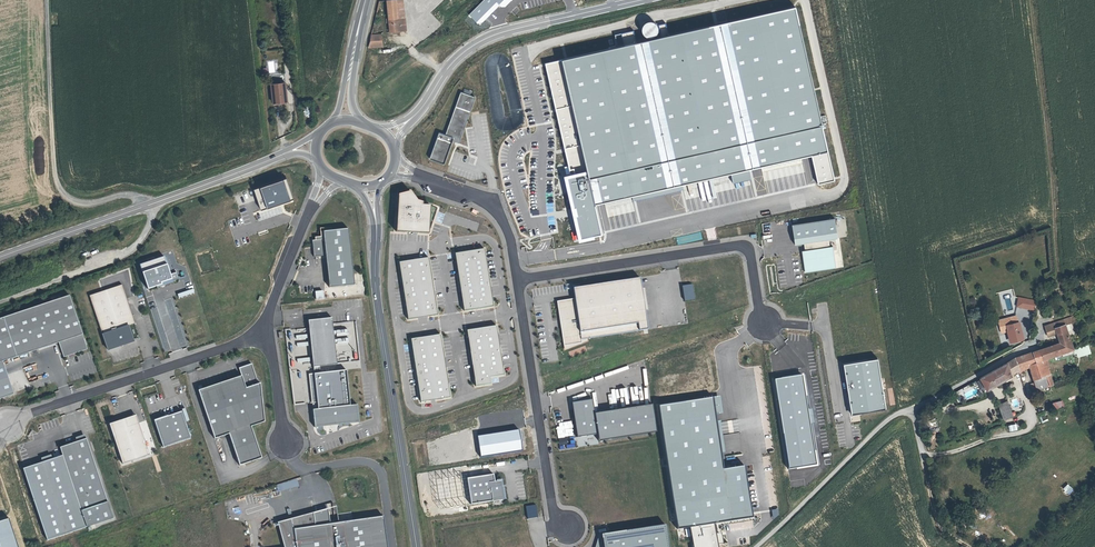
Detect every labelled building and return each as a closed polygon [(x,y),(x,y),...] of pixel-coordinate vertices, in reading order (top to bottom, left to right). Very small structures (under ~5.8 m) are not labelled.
[(401,1),(386,2),(389,33),(396,32),(396,27),(405,26),(404,18),(402,18),(401,1)] [(565,176),(579,239),(601,234),(595,205),(811,155),(817,184),(834,181),(794,7),(546,64),(571,175),(565,176)] [(371,37),(369,47),(384,46),(383,36),(371,37)] [(272,84),(273,103),(287,102),(286,83),(272,84)] [(438,132),(428,159),(443,164),(451,141),(458,143),(474,98),(460,93),(444,135),(438,132)] [(395,193),(393,231),(425,233),(426,204),(418,204),(418,202),(413,200),(406,190),(395,193)] [(518,207),(510,210),(516,225),(524,222),(518,207)] [(527,210),(529,220),(538,218),(536,208),(527,210)] [(555,214),(558,222),(565,220),(562,211),(555,214)] [(834,219),(792,225),(795,245),(837,238),(834,219)] [(519,234),(527,231),(523,223),(515,226),(519,234)] [(330,287),(355,284),(349,229),(324,231),(325,239),(327,255),(330,287)] [(325,239),(313,240),(315,257),(327,255),(325,239)] [(832,247),(802,251),(805,272),(835,267),(832,247)] [(464,311),(494,306),(485,249),(455,253),(464,311)] [(138,265),(146,291),(179,281),(176,272),(169,275),(163,257),(138,265)] [(437,315),(429,258),(399,262),(408,319),(437,315)] [(572,298),(556,301),(563,352),(587,341),(587,337),(645,329),(637,277),(570,288),(572,298)] [(107,350),(140,339),(122,285),(89,296),(107,350)] [(314,291),(315,300),(323,299),(323,291),(314,291)] [(0,319),(0,362),(58,343),(63,358),(87,350),(69,296),(0,319)] [(1036,300),(1018,297),(1016,307),(1034,310),(1036,300)] [(176,304),(178,310),(186,307),(184,301),(176,304)] [(1018,314),(998,320),(1001,333),(1007,334),(1010,347),(1027,342),(1021,320),(1020,320),(1018,314)] [(309,320),(314,367),(320,366),(338,364),(333,318),(309,320)] [(1059,342),(1055,343),(1058,350),(1065,348),(1066,351),(1068,350),(1070,363),(1076,363),(1073,351),(1067,332),(1064,324),(1063,319),(1044,325),(1047,335),(1056,332),(1059,342)] [(496,326),(467,330),(476,386),(491,384),(490,377),(504,375),(496,326)] [(412,339),(421,402),(450,397),(441,334),(412,339)] [(183,336),(177,338),(181,348),(187,345),(183,336)] [(1058,350),(1055,343),(1039,349),(1042,358),(1045,357),(1059,353),(1058,350)] [(1074,349),(1076,358),(1091,354),(1088,345),(1074,349)] [(1033,351),(1036,360),(1042,358),(1039,349),(1033,351)] [(1036,360),(1033,351),(1014,357),(1017,369),(1016,370),(1017,372),(1023,371),(1022,367),(1029,365),(1034,382),(1031,383),(1033,390),(1053,382),(1050,373),(1041,376),(1039,370),(1036,360)] [(1014,357),(1006,362),(1009,374),(1016,370),(1017,369),(1014,357)] [(877,359),(843,365),(851,413),(885,408),(877,359)] [(1006,362),(996,368),(1002,379),(1010,375),(1009,374),(1006,362)] [(242,376),(198,391),(215,439),(229,434),(240,466),(262,458),(251,427),(265,422),(262,383),(259,384),(252,364),(239,369),(242,376)] [(351,405),(347,370),(321,373),(320,366),(314,367),(315,373),(310,374),(313,403),(318,402),(319,409),(314,409),(316,427),(316,426),(360,422),(358,404),(351,405)] [(1041,376),(1050,373),(1048,367),(1039,370),(1041,376)] [(996,368),(979,378),(985,389),(1002,379),(996,368)] [(774,380),(787,469),(815,464),(802,376),(774,380)] [(100,386),(113,380),(112,377),(99,383),(100,386)] [(713,397),(658,406),(678,528),(753,516),(745,465),(723,469),(713,397)] [(590,399),(569,403),(575,437),(594,434),(596,441),(654,431),(650,404),(592,413),(590,399)] [(1004,419),(1013,416),(1008,400),(998,403),(1004,419)] [(1053,410),(1064,406),(1062,400),(1051,404),(1053,410)] [(182,412),(154,421),(163,448),(191,439),(182,412)] [(137,415),(125,419),(127,427),(139,423),(137,415)] [(127,427),(125,419),(110,424),(123,464),(150,455),(139,423),(127,427)] [(1009,431),(1017,430),(1016,423),(1008,425),(1009,431)] [(87,527),(113,518),(86,439),(61,448),(87,527)] [(472,503),(493,500),(505,498),(502,479),(495,480),(494,473),(468,477),(472,503)] [(283,490),(299,486),(297,478),(281,483),(283,490)] [(1067,494),(1072,489),(1068,484),(1062,489),(1067,494)] [(535,504),(525,506),(527,518),(537,517),(535,504)] [(384,516),(316,525),(314,512),(278,522),(285,546),(389,546),(384,516)] [(598,535),(600,546),(665,546),(661,525),(598,535)]
